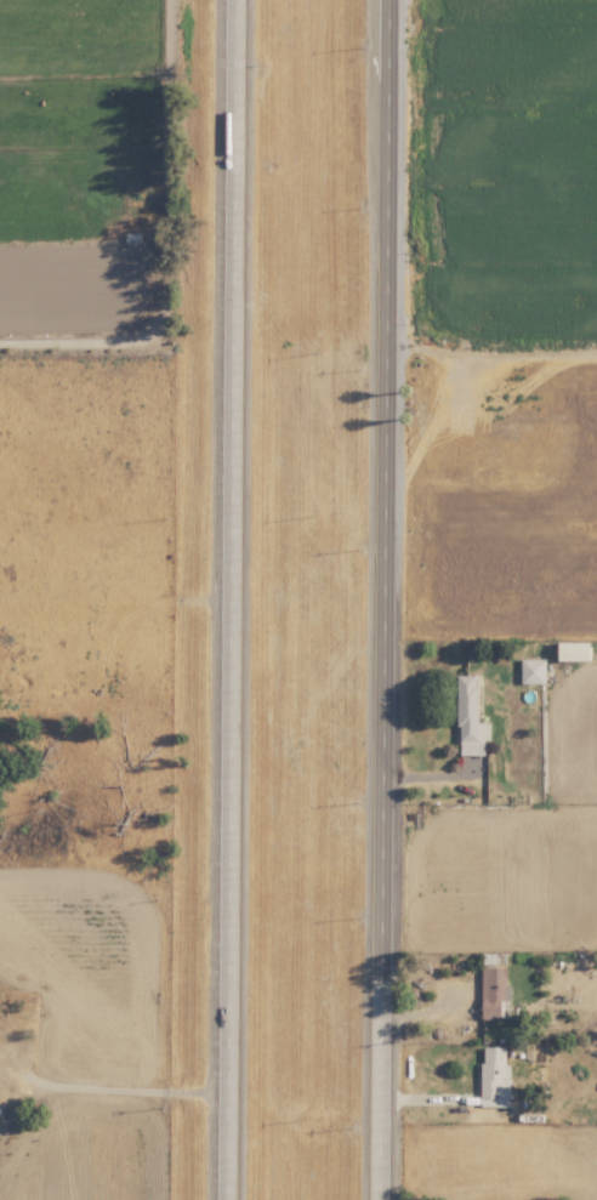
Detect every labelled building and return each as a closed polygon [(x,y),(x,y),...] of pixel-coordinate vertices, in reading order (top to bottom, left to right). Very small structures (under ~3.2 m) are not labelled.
[(560,661),(592,662),(592,643),(560,643),(560,661)] [(545,659),(521,660),(521,685),(546,684),(545,659)] [(478,724),(478,676),(459,676),(459,755),(483,755),(483,740),(489,740),(489,724),(478,724)] [(500,1000),(512,1000),(512,986),(507,986),(507,967),(482,967),(481,1018),(500,1019),(500,1000)] [(479,1106),(508,1107),(510,1064),(505,1064),(505,1047),(481,1046),(479,1106)]
